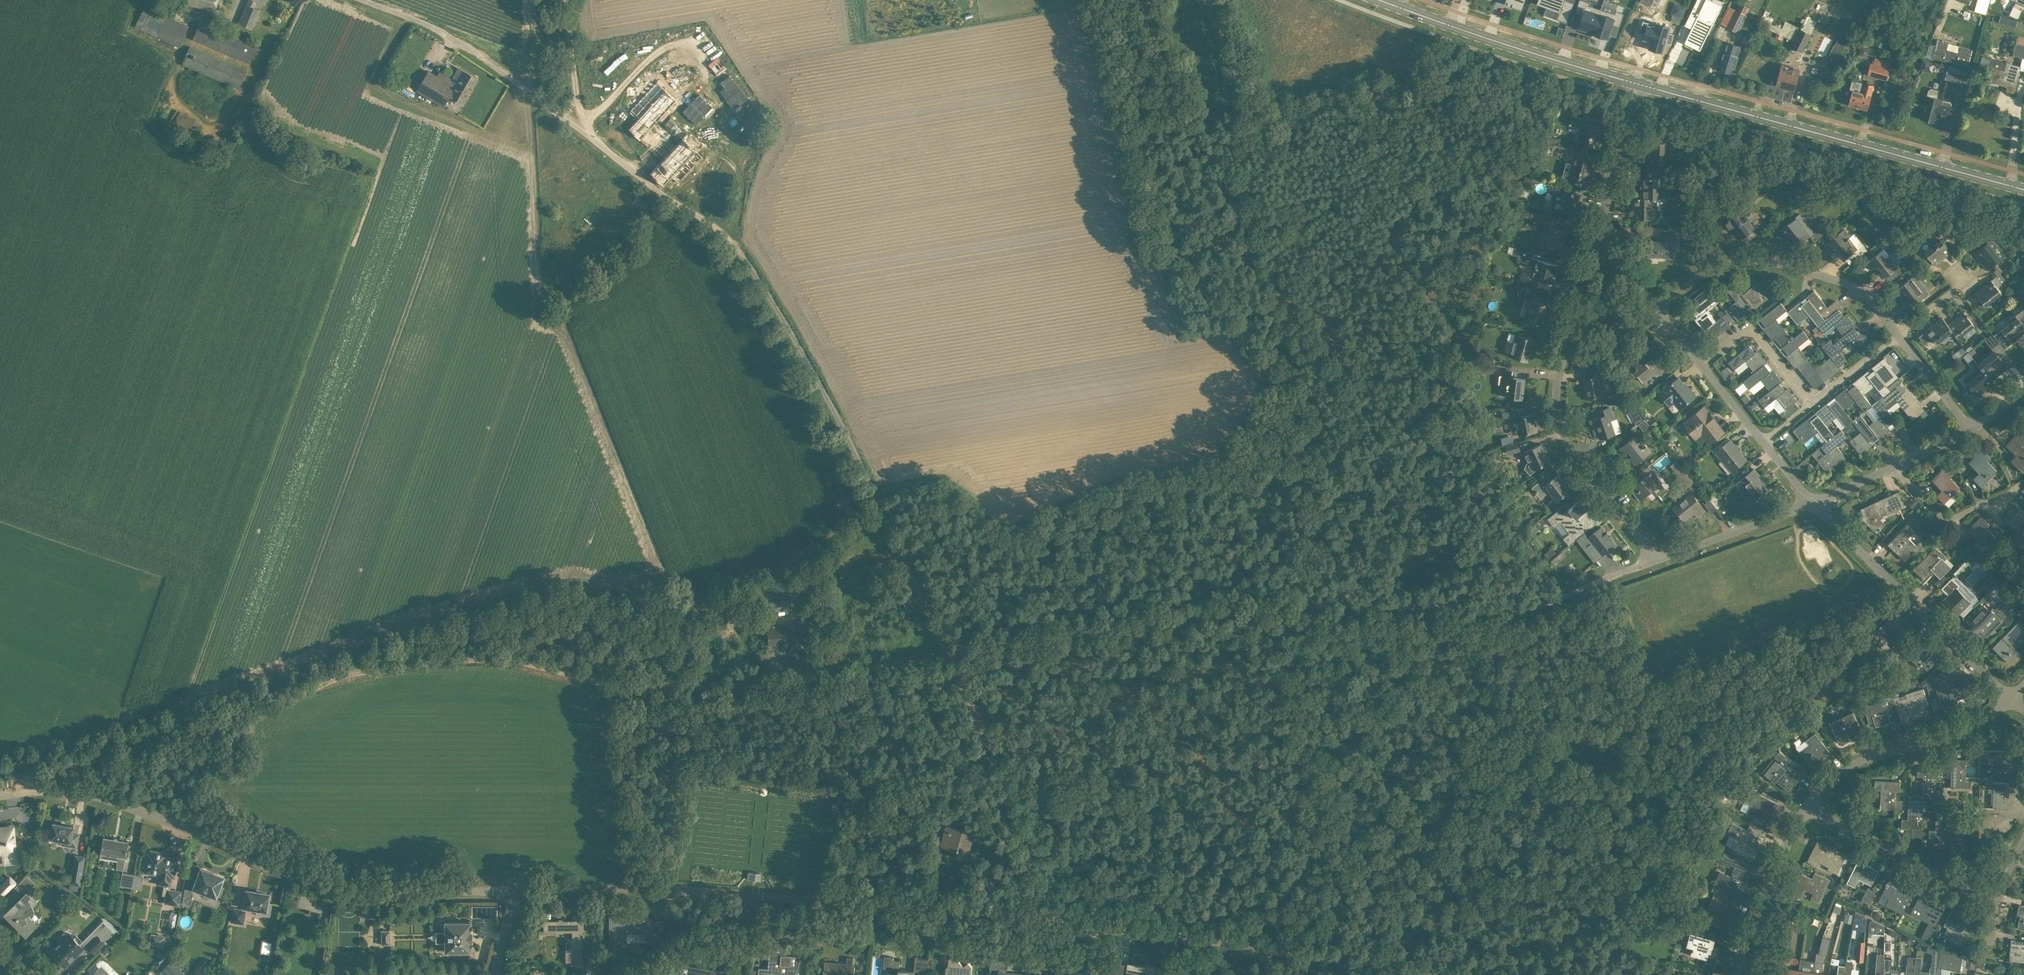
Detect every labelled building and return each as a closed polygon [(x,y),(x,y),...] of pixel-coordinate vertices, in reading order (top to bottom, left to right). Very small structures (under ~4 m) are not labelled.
[(184,3),(215,12),(218,0),(185,0),(184,3)] [(240,23),(253,29),(260,10),(254,8),(257,0),(249,0),(240,23)] [(1505,3),(1507,3),(1507,4),(1512,6),(1513,5),(1516,6),(1522,8),(1523,6),(1525,0),(1506,0),(1505,3)] [(1556,19),(1567,22),(1574,2),(1569,0),(1538,0),(1537,3),(1559,11),(1556,19)] [(1684,43),(1700,51),(1721,7),(1707,0),(1697,0),(1685,27),(1691,30),(1684,43)] [(1977,9),(1988,12),(1991,0),(1979,0),(1977,9)] [(1581,18),(1577,31),(1592,36),(1598,16),(1589,13),(1590,9),(1585,7),(1586,4),(1578,2),(1574,15),(1581,18)] [(1670,14),(1672,15),(1671,20),(1680,23),(1681,18),(1682,18),(1686,6),(1674,2),(1670,14)] [(1738,31),(1749,7),(1739,2),(1735,10),(1727,26),(1738,31)] [(145,5),(135,26),(178,46),(188,26),(145,5)] [(1592,36),(1592,37),(1607,42),(1612,27),(1619,30),(1624,17),(1616,14),(1615,17),(1600,12),(1598,16),(1592,36)] [(1656,24),(1655,24),(1649,22),(1643,20),(1639,33),(1645,34),(1644,38),(1644,39),(1651,41),(1649,48),(1650,48),(1662,52),(1665,43),(1666,44),(1672,45),(1675,34),(1670,32),(1669,32),(1670,27),(1669,26),(1658,23),(1657,23),(1656,24)] [(261,48),(200,21),(192,38),(249,64),(254,53),(258,55),(261,48)] [(1793,41),(1790,47),(1802,53),(1805,47),(1809,40),(1812,34),(1811,33),(1800,28),(1793,41)] [(2012,55),(2023,58),(2023,37),(2018,35),(2016,42),(2012,55)] [(1836,46),(1832,55),(1838,58),(1845,43),(1838,39),(1835,45),(1836,46)] [(1724,51),(1723,51),(1719,64),(1722,65),(1721,70),(1730,73),(1731,68),(1734,69),(1738,56),(1737,55),(1740,46),(1727,42),(1724,51)] [(247,70),(190,46),(182,64),(239,89),(247,70)] [(1866,47),(1863,47),(1860,49),(1860,53),(1862,55),(1866,56),(1868,53),(1869,50),(1866,47)] [(715,74),(725,68),(717,57),(708,63),(715,74)] [(1991,66),(1992,59),(1982,57),(1981,64),(1991,66)] [(1889,67),(1888,67),(1889,62),(1875,58),(1873,63),(1871,63),(1868,74),(1886,79),(1889,67)] [(1232,81),(1238,80),(1239,84),(1244,82),(1243,78),(1245,78),(1240,60),(1228,64),(1232,81)] [(2006,91),(2014,93),(2022,66),(2006,62),(2004,70),(1992,66),(1988,81),(2007,86),(2006,91)] [(1776,85),(1794,89),(1799,69),(1793,67),(1792,69),(1786,68),(1786,65),(1782,64),(1776,85)] [(1959,83),(1963,70),(1948,66),(1945,79),(1959,83)] [(459,68),(450,83),(428,70),(416,90),(443,107),(450,95),(463,103),(478,79),(459,68)] [(718,81),(722,86),(717,90),(733,109),(747,97),(727,73),(718,81)] [(640,139),(658,120),(665,126),(672,117),(666,111),(676,101),(656,82),(630,110),(638,118),(628,129),(640,139)] [(1873,85),(1864,83),(1861,91),(1853,88),(1849,104),(1867,109),(1873,85)] [(1950,102),(1942,100),(1940,99),(1942,93),(1940,91),(1932,88),(1929,90),(1927,96),(1926,95),(1920,118),(1936,122),(1938,116),(1949,119),(1953,107),(1951,106),(1952,104),(1950,102)] [(696,122),(703,113),(707,118),(715,110),(698,94),(683,110),(696,122)] [(195,119),(179,110),(171,126),(187,135),(195,119)] [(1572,114),(1569,124),(1581,127),(1580,131),(1583,132),(1580,142),(1587,144),(1597,147),(1602,126),(1599,125),(1601,120),(1585,115),(1584,118),(1572,114)] [(650,173),(663,186),(672,176),(679,182),(686,175),(702,157),(682,138),(688,132),(682,126),(674,134),(680,140),(650,173)] [(1672,143),(1672,142),(1672,137),(1665,137),(1665,135),(1658,135),(1658,134),(1651,134),(1651,142),(1648,142),(1648,163),(1665,163),(1665,143),(1672,143)] [(1576,155),(1574,163),(1568,162),(1565,175),(1574,178),(1584,180),(1585,174),(1589,175),(1593,160),(1576,155)] [(1658,177),(1656,177),(1655,177),(1655,170),(1648,170),(1648,177),(1641,177),(1641,198),(1657,198),(1658,198),(1669,198),(1669,190),(1664,186),(1658,186),(1658,177)] [(1526,173),(1524,181),(1532,183),(1534,176),(1526,173)] [(1583,195),(1565,190),(1565,189),(1555,187),(1549,211),(1560,213),(1561,210),(1574,214),(1578,202),(1581,203),(1583,195)] [(1759,197),(1754,191),(1747,196),(1752,202),(1759,197)] [(642,211),(648,203),(638,195),(632,203),(642,211)] [(1646,222),(1656,222),(1657,222),(1657,198),(1641,198),(1632,198),(1632,219),(1646,219),(1646,222)] [(1744,206),(1732,216),(1729,212),(1723,216),(1726,220),(1723,223),(1728,230),(1734,226),(1743,237),(1758,225),(1751,216),(1753,214),(1750,212),(1749,213),(1744,206)] [(1531,212),(1526,211),(1525,215),(1527,215),(1527,217),(1530,217),(1529,218),(1544,222),(1546,216),(1531,212)] [(1810,235),(1813,232),(1799,214),(1792,219),(1786,224),(1778,230),(1784,238),(1790,233),(1798,244),(1806,238),(1810,235)] [(2012,220),(2011,225),(2010,227),(2018,229),(2020,222),(2012,220)] [(1546,246),(1552,248),(1562,250),(1567,231),(1544,225),(1541,236),(1549,238),(1546,246)] [(1857,249),(1849,237),(1850,236),(1845,228),(1838,233),(1825,244),(1831,251),(1837,247),(1845,258),(1857,249)] [(1870,232),(1863,238),(1870,246),(1882,235),(1878,230),(1872,235),(1870,232)] [(1659,241),(1650,241),(1650,256),(1672,256),(1672,244),(1676,244),(1676,234),(1663,234),(1663,243),(1659,243),(1659,241)] [(1924,251),(1928,257),(1934,265),(1951,252),(1945,244),(1940,238),(1924,251)] [(1974,252),(1987,269),(2004,255),(1992,239),(1974,252)] [(1513,254),(1519,256),(1531,260),(1532,257),(1534,251),(1524,249),(1515,246),(1513,254)] [(1885,258),(1879,251),(1874,256),(1866,262),(1872,269),(1878,265),(1886,276),(1894,270),(1898,266),(1889,255),(1885,258)] [(1864,256),(1867,260),(1873,256),(1869,252),(1864,256)] [(1558,265),(1535,258),(1534,265),(1531,276),(1553,283),(1553,282),(1554,276),(1558,277),(1558,276),(1557,274),(1555,273),(1557,265),(1558,265)] [(1909,270),(1912,274),(1919,268),(1916,264),(1909,270)] [(1915,304),(1927,295),(1929,293),(1915,274),(1894,290),(1900,297),(1906,293),(1915,304)] [(2002,293),(1997,287),(1991,279),(1975,292),(1985,306),(2002,293)] [(1524,284),(1526,287),(1530,288),(1530,289),(1532,289),(1536,287),(1532,280),(1524,284)] [(1753,307),(1763,299),(1756,290),(1749,289),(1743,294),(1735,284),(1728,290),(1734,297),(1736,301),(1725,310),(1727,312),(1722,316),(1730,326),(1735,322),(1747,313),(1745,310),(1751,305),(1753,307)] [(1716,321),(1707,309),(1718,300),(1707,287),(1691,300),(1696,306),(1691,310),(1697,317),(1694,319),(1704,331),(1709,327),(1713,324),(1716,321)] [(1436,288),(1428,289),(1430,298),(1437,296),(1436,288)] [(1788,311),(1794,319),(1798,324),(1809,315),(1817,325),(1818,325),(1825,319),(1820,313),(1827,307),(1814,290),(1806,296),(1808,299),(1802,304),(1800,302),(1788,311)] [(1545,296),(1529,292),(1527,300),(1530,300),(1524,320),(1542,325),(1547,304),(1543,303),(1545,296)] [(1825,319),(1818,325),(1820,328),(1821,329),(1824,333),(1835,324),(1844,335),(1854,327),(1856,325),(1847,313),(1844,315),(1839,309),(1841,307),(1836,300),(1827,307),(1820,313),(1825,319)] [(2012,310),(2023,323),(2023,322),(2023,301),(2012,310)] [(1775,338),(1779,342),(1789,335),(1776,318),(1779,316),(1787,310),(1781,302),(1760,319),(1766,326),(1763,328),(1773,340),(1775,338)] [(1602,329),(1609,324),(1616,333),(1615,333),(1616,334),(1623,329),(1622,328),(1634,318),(1625,307),(1621,310),(1616,304),(1608,311),(1602,309),(1597,327),(1602,329)] [(2023,323),(2012,310),(2008,313),(2013,320),(2001,329),(2006,335),(2012,343),(2023,333),(2023,324),(2023,323)] [(1948,324),(1953,331),(1958,337),(1974,325),(1964,311),(1948,324)] [(1453,315),(1441,313),(1440,320),(1452,321),(1453,315)] [(1730,326),(1722,316),(1717,319),(1718,320),(1725,329),(1730,326)] [(1936,344),(1953,331),(1948,324),(1942,317),(1926,330),(1936,344)] [(1713,324),(1721,333),(1725,329),(1718,320),(1716,321),(1713,324)] [(1713,324),(1709,327),(1716,337),(1721,333),(1713,324)] [(1709,327),(1704,331),(1712,340),(1716,337),(1709,327)] [(1854,327),(1844,335),(1833,344),(1839,351),(1850,343),(1859,354),(1871,344),(1862,332),(1859,334),(1854,327)] [(1801,370),(1810,363),(1807,359),(1807,358),(1802,352),(1798,346),(1809,338),(1803,330),(1792,339),(1789,335),(1779,342),(1788,354),(1785,356),(1795,368),(1797,366),(1801,370)] [(1510,356),(1518,358),(1528,361),(1528,359),(1526,359),(1528,353),(1534,354),(1538,340),(1528,337),(1516,334),(1510,356)] [(1815,369),(1817,372),(1821,376),(1824,381),(1829,377),(1829,378),(1841,368),(1839,366),(1846,360),(1839,351),(1833,344),(1830,339),(1822,346),(1831,357),(1815,369)] [(1970,341),(1964,345),(1968,351),(1974,346),(1970,341)] [(1754,372),(1765,364),(1767,362),(1758,350),(1755,352),(1749,345),(1729,362),(1735,369),(1746,361),(1754,372)] [(1968,351),(1964,345),(1958,350),(1962,355),(1968,351)] [(1636,359),(1637,362),(1634,364),(1637,368),(1635,370),(1643,381),(1653,374),(1659,374),(1660,373),(1668,367),(1651,347),(1644,353),(1636,359)] [(2005,364),(1999,356),(1994,350),(1978,363),(1983,370),(1989,377),(2005,364)] [(1971,366),(1976,362),(1976,361),(1974,359),(1970,354),(1968,352),(1963,356),(1971,366)] [(1863,395),(1875,385),(1883,396),(1889,390),(1887,387),(1895,380),(1888,371),(1892,368),(1892,367),(1884,357),(1878,362),(1880,364),(1867,375),(1865,373),(1864,373),(1853,382),(1855,385),(1863,395)] [(1494,371),(1494,363),(1473,361),(1469,361),(1468,370),(1472,371),(1494,372),(1494,371)] [(1821,376),(1817,372),(1815,369),(1810,363),(1801,370),(1815,388),(1824,381),(1821,376)] [(1754,372),(1744,380),(1750,388),(1761,379),(1769,390),(1780,383),(1782,381),(1773,369),(1770,371),(1765,364),(1754,372)] [(1731,372),(1726,366),(1721,370),(1726,376),(1731,372)] [(1600,368),(1597,369),(1587,371),(1588,376),(1583,377),(1587,398),(1607,395),(1605,386),(1603,386),(1600,368)] [(1506,396),(1513,397),(1523,398),(1525,378),(1512,377),(1512,370),(1501,369),(1499,384),(1508,385),(1506,396)] [(1994,383),(1989,377),(1983,370),(1975,376),(1967,383),(1968,385),(1976,395),(1977,396),(1994,383)] [(1670,383),(1664,388),(1658,393),(1669,406),(1674,401),(1680,408),(1696,396),(1689,388),(1688,389),(1678,377),(1670,383)] [(1883,396),(1879,399),(1887,409),(1897,401),(1900,404),(1913,420),(1920,414),(1925,410),(1922,405),(1920,403),(1908,388),(1905,390),(1903,387),(1900,383),(1901,382),(1901,380),(1899,377),(1895,380),(1887,387),(1889,390),(1883,396)] [(1765,406),(1776,398),(1779,403),(1784,408),(1779,412),(1785,419),(1799,407),(1795,401),(1797,400),(1797,399),(1788,387),(1785,389),(1780,383),(1769,390),(1759,399),(1765,407),(1765,406)] [(1836,400),(1844,410),(1845,409),(1856,401),(1864,411),(1865,410),(1871,405),(1863,395),(1855,385),(1848,390),(1846,388),(1834,397),(1836,400)] [(1976,395),(1968,385),(1963,389),(1971,399),(1976,395)] [(1741,397),(1746,403),(1750,399),(1745,393),(1741,397)] [(1880,416),(1868,425),(1876,435),(1879,438),(1891,428),(1889,425),(1896,420),(1887,409),(1879,399),(1876,401),(1871,405),(1880,416)] [(1845,426),(1853,420),(1844,410),(1836,400),(1830,405),(1828,403),(1816,412),(1817,415),(1826,425),(1837,416),(1845,426)] [(1629,411),(1636,408),(1633,402),(1626,406),(1629,411)] [(1511,406),(1502,407),(1503,417),(1512,416),(1513,422),(1516,421),(1519,434),(1528,432),(1538,430),(1534,412),(1525,414),(1524,409),(1524,408),(1524,407),(1512,409),(1511,406)] [(1711,441),(1714,439),(1722,433),(1718,428),(1720,426),(1716,422),(1716,421),(1709,412),(1709,413),(1704,406),(1689,418),(1690,419),(1684,424),(1695,438),(1701,432),(1705,437),(1707,436),(1711,441)] [(1609,407),(1607,407),(1598,411),(1600,416),(1594,418),(1597,427),(1601,437),(1600,437),(1600,439),(1615,434),(1611,420),(1613,419),(1609,407)] [(1925,410),(1920,414),(1924,418),(1929,414),(1925,410)] [(1863,417),(1860,414),(1853,420),(1862,431),(1850,440),(1854,445),(1860,453),(1872,443),(1870,440),(1876,435),(1868,425),(1863,417)] [(1809,418),(1797,427),(1807,440),(1818,431),(1827,441),(1834,435),(1826,425),(1817,415),(1811,420),(1809,418)] [(1653,417),(1648,421),(1653,427),(1658,423),(1653,417)] [(1638,424),(1643,431),(1650,426),(1644,418),(1638,424)] [(2000,423),(1994,428),(1999,433),(2004,427),(2000,423)] [(1848,437),(1842,429),(1834,435),(1827,441),(1821,446),(1826,453),(1818,460),(1827,472),(1846,457),(1837,445),(1848,437)] [(2020,431),(2006,445),(2017,455),(2011,460),(2023,472),(2023,471),(2023,435),(2020,431)] [(1635,464),(1643,458),(1651,451),(1637,433),(1627,441),(1619,448),(1624,453),(1628,450),(1632,455),(1630,457),(1635,464)] [(1513,438),(1502,440),(1503,446),(1505,446),(1505,445),(1514,442),(1513,438)] [(1731,471),(1739,465),(1747,459),(1737,447),(1738,445),(1735,443),(1734,444),(1730,439),(1715,451),(1731,471)] [(1505,446),(1507,454),(1520,451),(1517,441),(1514,442),(1505,445),(1505,446)] [(1523,452),(1527,462),(1524,468),(1530,475),(1540,466),(1550,461),(1541,443),(1523,452)] [(1981,485),(1997,470),(1987,460),(1991,457),(1982,449),(1969,462),(1979,472),(1973,477),(1981,485)] [(1952,462),(1956,465),(1961,460),(1957,456),(1952,462)] [(1680,482),(1685,489),(1694,481),(1677,460),(1671,465),(1683,480),(1680,482)] [(1950,463),(1947,466),(1954,471),(1956,469),(1954,467),(1950,463)] [(1942,489),(1937,494),(1936,495),(1944,502),(1960,487),(1950,477),(1953,474),(1945,466),(1932,479),(1942,489)] [(1759,475),(1754,468),(1736,483),(1751,503),(1768,489),(1757,476),(1759,475)] [(1640,499),(1648,493),(1662,481),(1652,469),(1638,481),(1631,487),(1640,499)] [(1541,480),(1533,486),(1532,487),(1541,497),(1550,491),(1554,497),(1549,501),(1555,508),(1572,497),(1567,491),(1569,490),(1565,485),(1567,484),(1558,473),(1545,484),(1541,480)] [(1695,481),(1689,486),(1692,490),(1699,485),(1695,481)] [(1888,514),(1895,511),(1904,507),(1897,491),(1873,502),(1875,505),(1862,511),(1861,508),(1863,514),(1861,517),(1877,533),(1883,526),(1876,519),(1881,514),(1880,513),(1887,510),(1888,514)] [(1697,516),(1705,510),(1691,492),(1673,507),(1679,515),(1678,516),(1680,518),(1681,517),(1684,520),(1694,512),(1697,516)] [(1724,504),(1717,496),(1711,501),(1717,509),(1724,504)] [(1918,501),(1914,497),(1908,504),(1912,507),(1918,501)] [(1598,514),(1591,506),(1587,509),(1579,500),(1561,514),(1558,509),(1548,517),(1555,525),(1563,518),(1573,530),(1567,535),(1572,542),(1598,522),(1594,517),(1598,514)] [(2005,520),(2015,530),(2010,536),(2018,543),(2023,537),(2023,518),(2023,512),(2019,507),(2005,520)] [(1926,518),(1930,523),(1936,517),(1932,512),(1926,518)] [(1990,524),(1989,523),(1981,516),(1968,529),(1978,539),(1973,545),(1981,553),(1996,537),(1987,527),(1990,524)] [(1542,518),(1534,524),(1538,529),(1546,523),(1542,518)] [(1936,524),(1941,529),(1943,530),(1946,527),(1940,521),(1936,524)] [(1907,524),(1895,536),(1888,543),(1895,550),(1896,549),(1905,558),(1904,559),(1905,560),(1915,550),(1919,554),(1927,546),(1920,540),(1916,544),(1908,537),(1914,530),(1907,524)] [(1935,536),(1941,529),(1936,524),(1930,531),(1935,536)] [(1589,537),(1595,545),(1602,554),(1607,550),(1608,551),(1616,545),(1602,527),(1589,537)] [(1497,541),(1501,546),(1513,538),(1509,533),(1497,541)] [(1940,577),(1951,566),(1953,564),(1936,546),(1920,562),(1913,569),(1924,579),(1933,570),(1940,577)] [(1969,551),(1965,546),(1962,549),(1958,556),(1965,559),(1969,551)] [(1549,561),(1552,565),(1565,554),(1562,551),(1549,561)] [(1971,556),(1967,562),(1972,566),(1976,561),(1971,556)] [(1485,559),(1475,565),(1478,571),(1489,564),(1485,559)] [(1950,580),(1942,587),(1949,594),(1944,599),(1948,603),(1958,613),(1970,602),(1971,601),(1976,595),(1968,587),(1963,593),(1959,590),(1965,584),(1963,582),(1955,574),(1952,578),(1950,580)] [(764,612),(788,609),(786,590),(761,593),(764,612)] [(1974,606),(1965,615),(1970,619),(1967,622),(1973,628),(1975,626),(1979,630),(1979,632),(1980,634),(1981,636),(1983,636),(1986,636),(1990,632),(1994,636),(1999,631),(1995,627),(1997,624),(2002,619),(2008,613),(2000,606),(1996,610),(1995,609),(1993,607),(1991,609),(1990,611),(1984,605),(1987,601),(1986,600),(1983,600),(1982,598),(1974,606)] [(1882,624),(1879,628),(1884,632),(1885,633),(1894,642),(1899,637),(1906,630),(1891,615),(1884,622),(1884,623),(1882,624)] [(2019,620),(1993,647),(2008,662),(2019,652),(2011,644),(2021,633),(2023,636),(2023,624),(2019,620)] [(796,641),(795,631),(794,626),(779,628),(778,622),(772,622),(773,628),(767,629),(769,644),(796,641)] [(1875,632),(1869,626),(1854,641),(1860,647),(1875,632)] [(1920,668),(1922,665),(1927,670),(1938,659),(1924,645),(1926,643),(1919,636),(1904,652),(1920,668)] [(1901,644),(1898,640),(1892,646),(1896,649),(1901,644)] [(1939,677),(1925,681),(1928,690),(1936,688),(1937,692),(1940,699),(1943,709),(1959,704),(1957,699),(1964,697),(1962,690),(1963,690),(1962,688),(1961,688),(1960,684),(1959,684),(1956,685),(1951,681),(1953,679),(1958,674),(1953,670),(1948,665),(1938,675),(1939,677)] [(1910,677),(1906,681),(1913,687),(1917,683),(1910,677)] [(1923,688),(1906,693),(1894,697),(1901,722),(1908,720),(1907,716),(1914,714),(1914,715),(1916,714),(1916,713),(1925,711),(1923,706),(1928,704),(1925,694),(1923,688)] [(1901,722),(1894,697),(1893,695),(1881,699),(1882,701),(1864,707),(1866,713),(1869,723),(1874,721),(1876,726),(1885,723),(1885,724),(1887,724),(1887,723),(1894,720),(1895,724),(1901,722)] [(1803,703),(1801,704),(1799,706),(1799,707),(1805,715),(1809,712),(1803,703)] [(1853,711),(1842,716),(1829,722),(1832,728),(1836,736),(1840,743),(1856,735),(1856,737),(1863,734),(1859,725),(1853,711)] [(1815,732),(1806,740),(1801,744),(1799,743),(1796,745),(1796,747),(1805,759),(1806,758),(1812,765),(1818,760),(1819,761),(1822,758),(1822,757),(1829,752),(1823,744),(1824,744),(1818,736),(1815,732)] [(2004,775),(2004,767),(2005,750),(1975,749),(1974,758),(1981,758),(1980,778),(1992,778),(1992,774),(2004,775)] [(1796,763),(1788,757),(1780,750),(1773,758),(1775,760),(1764,774),(1767,776),(1775,783),(1777,781),(1787,790),(1797,778),(1789,771),(1796,763)] [(1966,780),(1966,777),(1967,759),(1946,758),(1945,767),(1952,767),(1951,786),(1969,787),(1969,780),(1966,780)] [(1938,789),(1938,786),(1939,768),(1917,767),(1917,776),(1923,776),(1923,795),(1941,796),(1941,789),(1938,789)] [(1895,799),(1896,790),(1900,790),(1900,781),(1875,780),(1875,789),(1881,789),(1880,808),(1895,809),(1895,799)] [(1994,781),(1993,807),(2008,807),(2009,782),(1994,781)] [(1724,791),(1715,787),(1711,796),(1720,800),(1724,791)] [(1757,792),(1751,805),(1747,812),(1759,819),(1768,823),(1774,811),(1777,812),(1781,804),(1772,800),(1757,792)] [(1895,799),(1895,809),(1902,809),(1902,804),(1906,805),(1906,800),(1895,799)] [(1901,827),(1912,828),(1922,828),(1923,807),(1926,807),(1927,800),(1909,800),(1908,819),(1902,818),(1901,827)] [(1929,829),(1929,838),(1939,838),(1950,839),(1951,818),(1954,818),(1954,811),(1936,810),(1936,829),(1929,829)] [(1976,841),(1976,840),(1977,815),(1964,815),(1963,840),(1976,841)] [(50,838),(63,840),(62,844),(77,846),(79,833),(73,832),(74,826),(53,822),(50,838)] [(1764,829),(1755,825),(1749,823),(1747,829),(1731,822),(1727,833),(1735,836),(1730,847),(1756,858),(1763,842),(1751,837),(1754,832),(1762,835),(1764,829)] [(975,829),(965,826),(964,826),(963,828),(947,824),(943,842),(958,846),(958,848),(957,854),(968,857),(975,829)] [(14,841),(13,826),(0,827),(0,830),(0,831),(0,853),(2,853),(3,863),(23,861),(21,840),(14,841)] [(1922,828),(1912,828),(1911,836),(1922,837),(1922,828)] [(1678,833),(1673,838),(1677,843),(1683,839),(1678,833)] [(103,836),(100,853),(118,856),(116,868),(123,870),(128,840),(118,839),(118,837),(114,836),(114,838),(103,836)] [(1939,838),(1929,838),(1922,838),(1922,846),(1939,846),(1939,838)] [(1807,860),(1816,865),(1817,866),(1820,860),(1829,865),(1828,869),(1837,873),(1842,863),(1847,854),(1823,842),(1819,850),(1814,847),(1807,860)] [(161,856),(161,852),(151,851),(151,854),(149,854),(148,859),(145,859),(144,865),(147,866),(146,871),(159,874),(157,883),(170,885),(172,876),(174,876),(177,858),(161,856)] [(72,869),(83,870),(85,856),(75,854),(72,869)] [(1731,875),(1720,870),(1715,882),(1740,894),(1749,874),(1744,872),(1748,863),(1734,857),(1731,864),(1735,866),(1731,875)] [(1871,885),(1874,879),(1879,870),(1858,859),(1854,868),(1846,882),(1855,887),(1859,878),(1871,885)] [(1070,865),(1074,874),(1075,874),(1082,871),(1078,862),(1070,865)] [(201,868),(194,888),(216,897),(217,894),(220,896),(224,887),(220,886),(224,877),(201,868)] [(133,888),(135,874),(122,872),(120,885),(133,888)] [(1793,893),(1801,897),(1805,889),(1813,892),(1810,899),(1819,903),(1830,879),(1815,872),(1812,878),(1802,873),(1793,893)] [(755,874),(747,873),(747,877),(746,883),(754,884),(762,884),(762,879),(763,874),(755,874)] [(27,875),(23,878),(32,887),(36,883),(27,875)] [(1891,876),(1888,882),(1881,894),(1889,898),(1885,905),(1902,914),(1915,888),(1891,876)] [(3,884),(0,886),(0,895),(1,896),(8,889),(16,883),(10,877),(9,877),(3,884)] [(35,900),(28,893),(32,887),(23,878),(13,889),(21,897),(6,913),(27,934),(31,930),(30,929),(33,927),(27,914),(34,911),(31,904),(35,900)] [(1683,880),(1680,888),(1689,893),(1693,885),(1683,880)] [(1868,886),(1861,900),(1868,904),(1875,890),(1868,886)] [(168,889),(166,902),(179,904),(181,892),(168,889)] [(185,889),(183,902),(191,904),(193,890),(185,889)] [(247,890),(244,906),(257,909),(256,913),(270,916),(272,903),(268,902),(269,894),(247,890)] [(1709,922),(1717,925),(1725,929),(1735,907),(1725,903),(1727,897),(1714,891),(1707,907),(1715,910),(1709,922)] [(1921,891),(1917,900),(1914,907),(1922,910),(1918,917),(1936,925),(1942,912),(1936,909),(1940,900),(1921,891)] [(1658,898),(1650,896),(1647,904),(1655,907),(1658,898)] [(1791,906),(1797,908),(1800,901),(1794,899),(1792,904),(1791,906)] [(1842,907),(1835,904),(1833,911),(1839,913),(1842,907)] [(2019,904),(2016,918),(2019,919),(2018,921),(2017,927),(2023,928),(2023,905),(2019,904)] [(1941,923),(1948,926),(1944,936),(1955,941),(1964,945),(1969,936),(1961,932),(1969,915),(1953,907),(1946,920),(1944,919),(1941,923)] [(234,908),(231,921),(243,923),(245,910),(234,908)] [(1852,923),(1854,914),(1845,912),(1844,921),(1852,923)] [(647,932),(647,939),(647,943),(662,943),(662,920),(650,920),(650,918),(644,918),(644,917),(642,917),(642,918),(626,918),(626,914),(626,915),(610,915),(610,939),(627,938),(627,932),(647,932)] [(445,949),(445,951),(471,951),(471,941),(472,941),(472,932),(471,932),(470,921),(464,921),(464,915),(451,916),(451,922),(445,922),(445,924),(435,924),(436,950),(445,949)] [(565,961),(574,961),(582,961),(583,961),(583,931),(584,931),(584,915),(575,915),(575,920),(543,920),(543,932),(556,931),(572,931),(573,951),(565,951),(565,961)] [(1866,925),(1866,922),(1865,922),(1866,916),(1856,915),(1855,920),(1854,920),(1853,923),(1866,925)] [(1870,921),(1869,932),(1884,934),(1884,925),(1872,919),(1870,921)] [(369,943),(381,943),(381,945),(390,945),(390,930),(381,930),(381,932),(369,932),(369,943)] [(1929,940),(1931,935),(1924,931),(1921,936),(1929,940)] [(61,940),(50,951),(65,966),(84,947),(79,943),(82,940),(76,935),(74,937),(69,932),(67,935),(64,932),(59,938),(61,940)] [(1715,939),(1696,934),(1690,932),(1686,946),(1692,948),(1691,955),(1706,959),(1706,962),(1715,964),(1719,949),(1712,947),(1715,939)] [(151,933),(149,943),(164,945),(166,935),(151,933)] [(97,934),(87,945),(94,952),(104,941),(97,934)] [(933,936),(917,934),(917,943),(932,945),(933,936)] [(1828,974),(1821,973),(1823,961),(1822,961),(1824,954),(1827,955),(1831,938),(1823,936),(1819,952),(1816,952),(1815,960),(1814,966),(1813,972),(1813,974),(1828,974)] [(795,970),(795,965),(781,964),(781,955),(786,956),(786,949),(787,939),(777,938),(777,942),(770,942),(768,968),(758,967),(758,974),(794,974),(795,970)] [(722,942),(712,940),(711,947),(721,949),(722,942)] [(1857,940),(1855,960),(1864,961),(1865,940),(1857,940)] [(2023,957),(2023,941),(2012,940),(2011,950),(2010,950),(2009,959),(2019,960),(2023,960),(2023,957)] [(273,943),(262,941),(260,958),(270,959),(273,943)] [(1932,962),(1938,963),(1941,952),(1928,944),(1928,951),(1933,953),(1932,961),(1932,962)] [(110,949),(105,945),(101,949),(105,954),(110,949)] [(1941,952),(1938,963),(1938,967),(1942,967),(1942,969),(1941,974),(1949,974),(1950,970),(1959,971),(1959,970),(1960,971),(1963,955),(1941,952)] [(146,953),(135,963),(140,969),(151,959),(146,953)] [(1884,964),(1884,954),(1877,953),(1875,974),(1868,974),(1883,974),(1884,964)] [(1891,965),(1890,965),(1890,958),(1884,958),(1885,954),(1884,954),(1884,964),(1883,974),(1890,974),(1891,965)] [(991,958),(990,968),(1000,969),(999,974),(1044,974),(1037,968),(1026,967),(1026,974),(1007,972),(1008,957),(992,955),(991,958)] [(825,971),(824,974),(854,974),(855,965),(854,965),(855,957),(848,956),(847,963),(826,961),(825,971)] [(899,969),(900,960),(893,960),(894,956),(884,956),(883,968),(887,968),(886,974),(914,974),(915,971),(930,972),(931,958),(915,956),(914,970),(899,969)] [(971,974),(972,965),(969,961),(964,965),(957,957),(949,956),(948,965),(946,966),(945,974),(970,974),(971,974)] [(1976,959),(1967,957),(1966,966),(1975,968),(1976,959)] [(1985,960),(1977,958),(1976,966),(1984,967),(1985,960)] [(1929,973),(1929,971),(1920,971),(1921,959),(1915,959),(1914,965),(1914,966),(1913,974),(1929,974),(1929,973)] [(164,974),(185,974),(171,961),(170,962),(167,964),(160,971),(164,974)] [(1112,974),(1158,974),(1159,966),(1148,965),(1148,966),(1128,964),(1127,964),(1114,962),(1112,974)] [(1843,974),(1851,974),(1853,963),(1846,962),(1845,965),(1844,971),(1843,974)] [(342,974),(339,964),(328,968),(331,974),(337,974),(342,974)] [(680,973),(679,974),(720,974),(720,970),(681,964),(680,968),(681,968),(680,973)] [(1914,965),(1906,964),(1905,974),(1913,974),(1914,966),(1914,965)]
